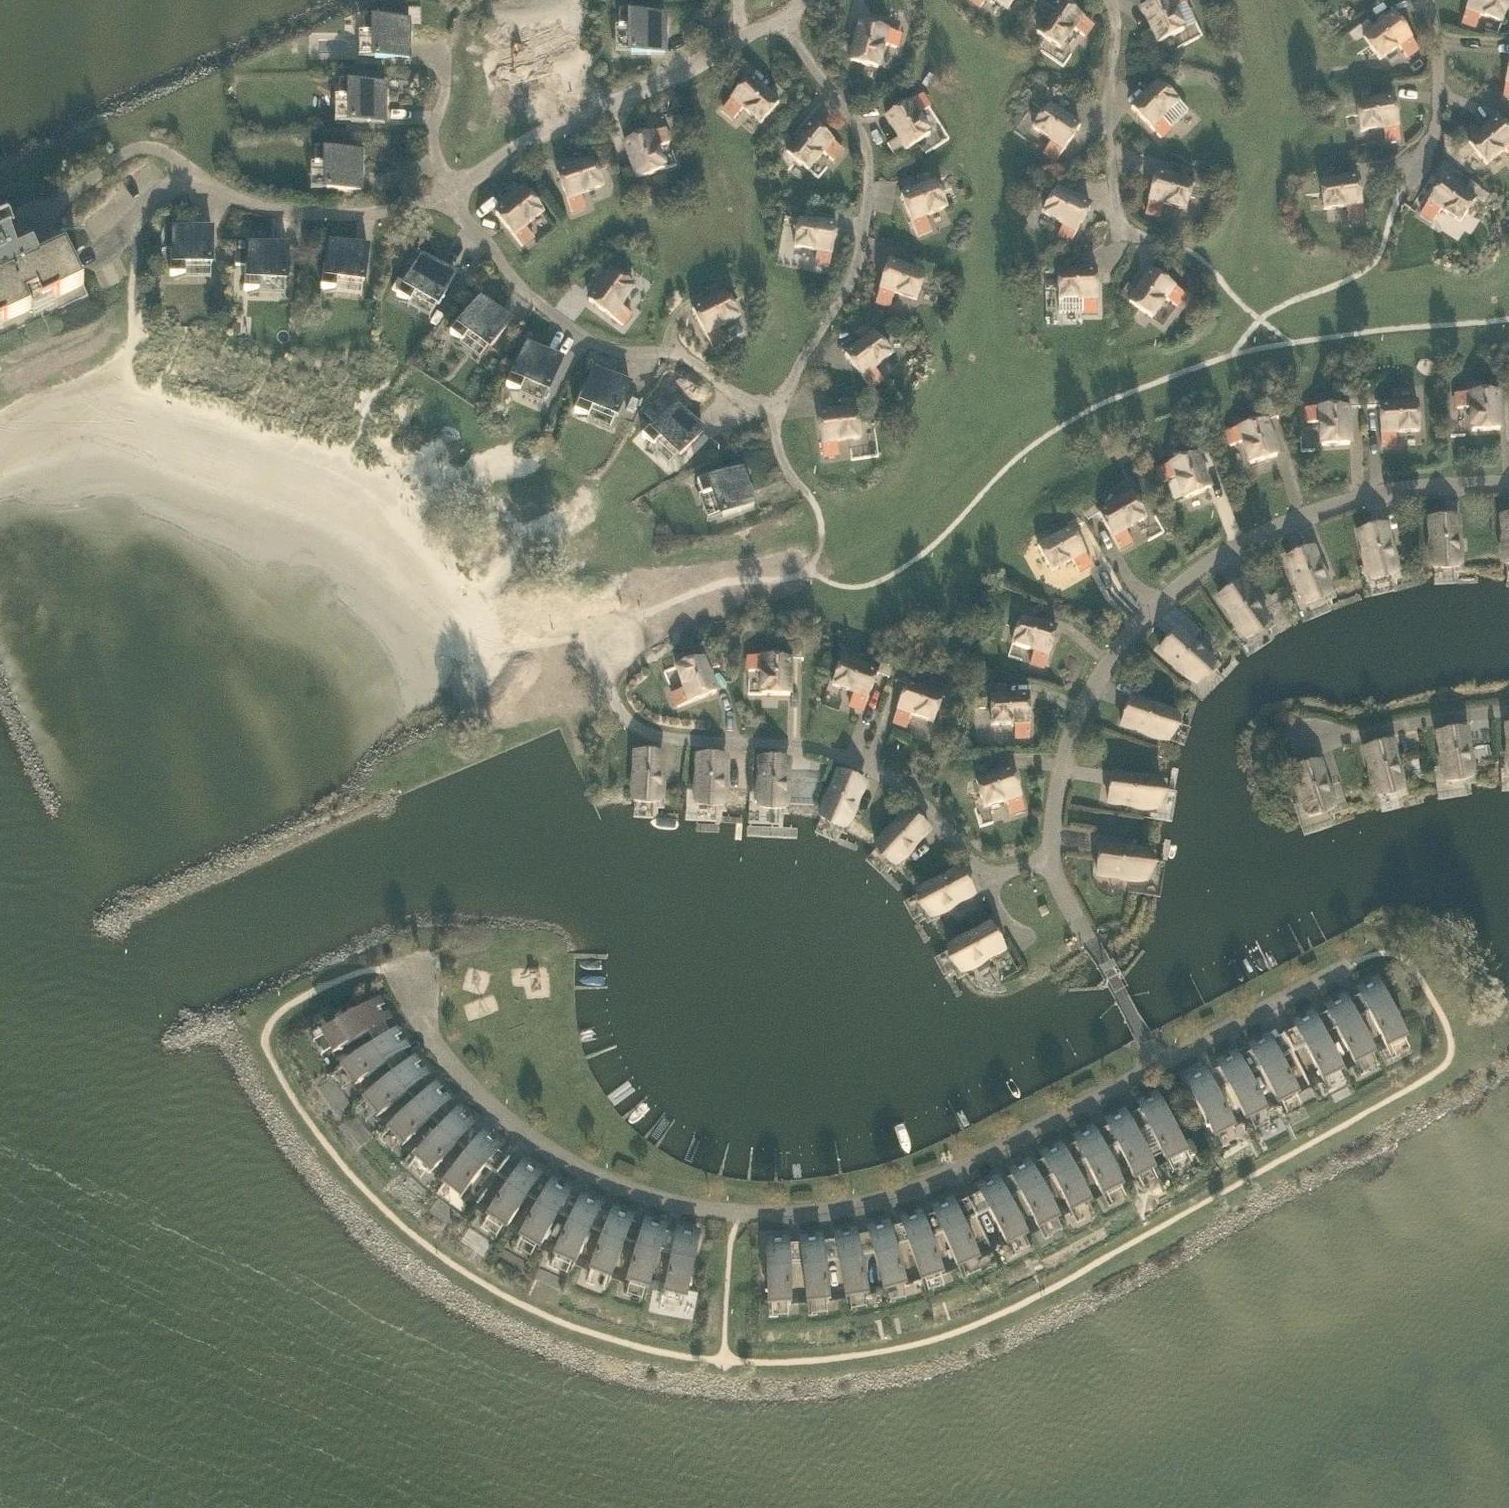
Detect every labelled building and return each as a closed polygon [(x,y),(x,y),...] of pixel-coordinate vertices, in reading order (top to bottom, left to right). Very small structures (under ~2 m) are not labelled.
[(969,0),(981,9),(987,0),(969,0)] [(1008,11),(1015,0),(993,0),(1008,11)] [(1184,32),(1174,11),(1186,5),(1184,0),(1163,0),(1142,10),(1153,31),(1142,37),(1152,59),(1164,53),(1159,44),(1184,32)] [(1508,7),(1508,0),(1471,0),(1463,24),(1476,29),(1481,16),(1503,24),(1508,7)] [(1060,50),(1074,31),(1085,39),(1093,27),(1059,3),(1046,22),(1036,15),(1022,35),(1032,42),(1038,34),(1060,50)] [(665,56),(665,18),(648,18),(648,15),(620,15),(620,30),(632,30),(632,56),(665,56)] [(1368,20),(1348,34),(1356,45),(1364,39),(1380,62),(1399,48),(1407,59),(1419,51),(1395,17),(1376,30),(1368,20)] [(364,35),(376,35),(376,61),(409,61),(409,24),(393,24),(393,20),(364,20),(364,35)] [(843,45),(837,69),(849,72),(851,62),(878,69),(884,47),(897,50),(901,36),(861,26),(855,48),(843,45)] [(1188,113),(1159,84),(1166,77),(1157,68),(1140,85),(1149,94),(1132,110),(1161,140),(1188,113)] [(724,111),(735,120),(744,110),(762,125),(780,104),(788,110),(796,101),(777,85),(769,94),(751,79),(724,111)] [(352,126),(385,126),(385,88),(368,88),(368,84),(340,84),(340,99),(352,99),(352,126)] [(1042,101),(1050,107),(1034,130),(1053,143),(1045,154),(1057,163),(1081,129),(1061,115),(1069,105),(1049,91),(1042,101)] [(1347,107),(1357,106),(1361,134),(1384,130),(1386,143),(1400,141),(1394,100),(1371,104),(1370,91),(1345,95),(1347,107)] [(889,146),(902,167),(913,160),(907,151),(931,136),(918,117),(930,110),(922,97),(887,119),(899,139),(889,146)] [(1453,141),(1461,151),(1469,145),(1487,166),(1505,151),(1508,156),(1508,133),(1498,121),(1480,135),(1472,126),(1453,141)] [(787,154),(809,172),(824,154),(834,163),(843,152),(812,125),(796,143),(787,135),(771,153),(781,161),(787,154)] [(644,194),(639,181),(665,171),(657,150),(670,145),(665,131),(626,145),(634,167),(622,172),(632,198),(644,194)] [(316,167),(328,167),(328,193),(362,193),(361,155),(344,155),(344,152),(316,152),(316,167)] [(572,214),(586,209),(581,196),(603,188),(593,162),(558,175),(572,214)] [(918,177),(923,189),(901,198),(918,236),(931,230),(926,218),(947,209),(936,183),(946,179),(941,167),(918,177)] [(1203,187),(1206,174),(1183,168),(1179,180),(1157,175),(1147,215),(1161,219),(1164,205),(1187,211),(1194,184),(1203,187)] [(1336,182),(1334,169),(1310,172),(1311,185),(1321,184),(1324,211),(1347,209),(1349,222),(1364,220),(1359,179),(1336,182)] [(1058,238),(1071,245),(1091,209),(1070,198),(1076,186),(1055,175),(1049,186),(1057,191),(1044,215),(1065,226),(1058,238)] [(1434,223),(1442,211),(1461,224),(1476,200),(1485,206),(1492,195),(1471,182),(1464,192),(1444,180),(1422,215),(1434,223)] [(523,248),(534,239),(525,228),(543,214),(526,192),(496,216),(523,248)] [(789,207),(787,219),(800,221),(795,249),(818,253),(816,266),(830,269),(837,228),(815,224),(817,212),(789,207)] [(85,288),(67,248),(40,260),(34,247),(18,254),(7,219),(2,222),(0,223),(0,326),(85,288)] [(171,277),(186,277),(186,266),(213,266),(213,232),(163,232),(163,249),(171,249),(171,277)] [(288,249),(252,247),(252,242),(236,242),(235,267),(246,268),(245,292),(260,293),(260,281),(287,282),(288,249)] [(322,290),(337,292),(338,280),(365,284),(369,250),(331,246),(329,262),(326,262),(322,290)] [(603,284),(590,303),(623,328),(632,316),(621,308),(635,289),(612,272),(620,262),(610,254),(593,277),(603,284)] [(411,304),(416,294),(439,307),(456,278),(423,259),(415,274),(411,272),(397,297),(411,304)] [(877,303),(891,308),(895,295),(917,302),(926,275),(935,278),(939,266),(916,259),(912,271),(890,264),(877,303)] [(1074,260),(1049,261),(1049,273),(1059,273),(1060,301),(1060,315),(1083,314),(1098,314),(1097,272),(1074,273),(1074,260)] [(1124,312),(1130,304),(1153,320),(1166,301),(1177,309),(1186,296),(1152,273),(1138,292),(1128,284),(1114,305),(1124,312)] [(713,301),(693,312),(713,348),(726,341),(719,329),(740,318),(726,294),(738,287),(732,276),(707,290),(713,301)] [(468,312),(451,335),(463,344),(470,335),(491,351),(511,324),(481,301),(471,315),(468,312)] [(864,343),(846,357),(871,390),(883,381),(875,370),(893,356),(875,334),(886,325),(878,316),(856,333),(864,343)] [(507,388),(521,394),(526,383),(550,393),(563,362),(528,348),(522,363),(518,362),(507,388)] [(589,419),(594,409),(618,418),(631,387),(596,373),(590,389),(586,387),(575,414),(589,419)] [(1368,407),(1381,407),(1382,448),(1397,447),(1397,434),(1420,433),(1418,405),(1395,406),(1395,395),(1379,396),(1379,386),(1368,387),(1368,407)] [(1457,396),(1458,410),(1472,410),(1473,433),(1500,431),(1499,394),(1457,396)] [(1322,447),(1350,446),(1348,408),(1361,408),(1361,396),(1347,396),(1347,408),(1307,410),(1308,425),(1321,424),(1322,447)] [(656,424),(643,438),(654,448),(662,440),(681,458),(704,434),(666,397),(647,416),(656,424)] [(868,397),(840,401),(842,414),(819,417),(825,458),(839,456),(837,443),(860,439),(856,412),(870,410),(868,397)] [(1266,421),(1228,433),(1232,447),(1245,443),(1251,465),(1278,457),(1267,421),(1278,418),(1272,398),(1260,402),(1266,421)] [(1197,456),(1159,471),(1164,484),(1177,479),(1186,501),(1211,491),(1197,455),(1208,451),(1201,432),(1189,436),(1197,456)] [(725,474),(698,484),(703,498),(714,494),(723,519),(755,507),(742,472),(726,478),(725,474)] [(1120,550),(1133,543),(1126,531),(1146,520),(1133,496),(1100,514),(1093,502),(1081,509),(1089,521),(1100,515),(1120,550)] [(1092,566),(1091,564),(1072,530),(1083,524),(1075,512),(1064,518),(1071,531),(1039,549),(1053,573),(1073,562),(1080,574),(1092,566)] [(1431,520),(1433,571),(1460,569),(1458,519),(1431,520)] [(1360,533),(1371,582),(1397,576),(1386,527),(1360,533)] [(1287,560),(1306,606),(1331,596),(1312,550),(1287,560)] [(1247,641),(1269,626),(1241,584),(1219,599),(1247,641)] [(1044,669),(1058,630),(1035,623),(1039,612),(1025,607),(1022,618),(1013,644),(1035,652),(1031,665),(1044,669)] [(1198,686),(1216,666),(1179,632),(1161,652),(1198,686)] [(803,659),(804,637),(792,637),(792,659),(803,659)] [(709,673),(720,668),(710,642),(698,646),(703,659),(677,669),(686,691),(673,696),(678,709),(717,694),(709,673)] [(864,712),(878,674),(890,678),(898,658),(887,654),(879,674),(843,660),(833,686),(855,695),(850,707),(864,712)] [(763,673),(763,697),(791,697),(791,659),(750,658),(749,673),(763,673)] [(894,724),(908,729),(912,716),(934,724),(944,698),(908,685),(894,724)] [(992,698),(992,726),(1016,726),(1016,739),(1030,739),(1030,698),(1005,698),(1005,686),(983,686),(983,698),(992,698)] [(1122,727),(1170,743),(1178,718),(1131,701),(1122,727)] [(1465,731),(1439,735),(1446,784),(1473,780),(1465,731)] [(1378,799),(1404,793),(1392,744),(1366,750),(1378,799)] [(663,755),(637,754),(634,804),(661,805),(663,755)] [(726,758),(699,757),(697,807),(724,808),(726,758)] [(789,761),(762,760),(760,810),(786,811),(789,761)] [(1319,763),(1294,771),(1309,820),(1335,811),(1319,763)] [(969,784),(977,782),(985,809),(1007,802),(1011,815),(1025,811),(1013,771),(991,778),(988,766),(966,772),(969,784)] [(865,784),(841,774),(821,820),(845,830),(865,784)] [(1109,804),(1158,811),(1162,785),(1113,777),(1109,804)] [(876,850),(896,868),(930,831),(910,813),(876,850)] [(1151,856),(1102,849),(1097,875),(1147,883),(1151,856)] [(975,895),(962,872),(918,896),(931,919),(975,895)] [(1005,950),(992,927),(949,951),(961,975),(1005,950)] [(1369,1005),(1365,1006),(1385,1044),(1404,1034),(1379,984),(1362,993),(1369,1005)] [(1345,1002),(1330,1010),(1337,1021),(1333,1023),(1353,1061),(1372,1051),(1346,1000),(1345,1001),(1345,1002)] [(341,1014),(325,1024),(329,1031),(339,1050),(376,1030),(375,1027),(386,1020),(377,1005),(346,1022),(341,1014)] [(1314,1018),(1299,1026),(1305,1038),(1301,1040),(1321,1077),(1340,1067),(1314,1017),(1313,1017),(1314,1018)] [(393,1057),(404,1050),(395,1035),(396,1035),(395,1034),(347,1065),(360,1083),(395,1060),(393,1057)] [(1277,1101),(1296,1091),(1276,1053),(1273,1054),(1267,1043),(1252,1051),(1251,1049),(1250,1050),(1277,1101)] [(1245,1117),(1264,1107),(1244,1069),(1241,1071),(1235,1060),(1220,1067),(1219,1066),(1218,1067),(1245,1117)] [(414,1085),(424,1077),(414,1064),(415,1063),(414,1062),(369,1098),(383,1115),(416,1088),(414,1085)] [(1213,1134),(1232,1124),(1212,1086),(1209,1088),(1203,1076),(1187,1084),(1213,1134)] [(408,1143),(439,1114),(437,1111),(447,1102),(435,1090),(436,1089),(435,1088),(393,1127),(408,1143)] [(1149,1119),(1146,1121),(1165,1159),(1184,1149),(1159,1099),(1143,1107),(1149,1119)] [(345,1121),(353,1131),(359,1127),(367,1137),(374,1132),(358,1111),(345,1121)] [(436,1170),(464,1138),(462,1136),(471,1126),(458,1115),(459,1114),(458,1113),(420,1155),(436,1170)] [(1126,1116),(1111,1124),(1117,1136),(1113,1137),(1133,1175),(1152,1165),(1126,1115),(1125,1115),(1126,1116)] [(1085,1152),(1082,1154),(1101,1192),(1121,1182),(1094,1131),(1093,1132),(1094,1133),(1079,1141),(1085,1152)] [(465,1195),(491,1161),(489,1159),(497,1149),(483,1138),(484,1137),(483,1136),(448,1181),(465,1195)] [(1053,1169),(1049,1171),(1069,1209),(1089,1198),(1062,1148),(1061,1148),(1062,1150),(1046,1158),(1053,1169)] [(1021,1186),(1017,1187),(1037,1225),(1057,1215),(1030,1165),(1029,1165),(1030,1166),(1015,1174),(1021,1186)] [(510,1226),(541,1178),(540,1177),(540,1179),(526,1169),(518,1180),(515,1178),(492,1213),(510,1226)] [(998,1183),(983,1191),(989,1202),(986,1204),(1005,1242),(1025,1232),(998,1181),(997,1182),(998,1183)] [(545,1197),(524,1234),(543,1245),(571,1195),(570,1194),(569,1196),(554,1187),(548,1199),(545,1197)] [(576,1213),(558,1252),(577,1261),(602,1209),(600,1209),(600,1210),(585,1203),(579,1215),(576,1213)] [(957,1264),(977,1256),(960,1217),(956,1218),(951,1206),(935,1213),(935,1212),(934,1212),(957,1264)] [(613,1275),(634,1221),(632,1221),(632,1222),(616,1216),(612,1228),(608,1227),(593,1267),(613,1275)] [(921,1277),(941,1270),(927,1230),(924,1231),(920,1219),(904,1224),(903,1223),(902,1223),(921,1277)] [(642,1238),(630,1279),(650,1285),(667,1230),(665,1230),(665,1231),(649,1226),(645,1239),(642,1238)] [(870,1232),(869,1232),(884,1287),(905,1282),(894,1240),(890,1241),(887,1229),(870,1233),(870,1232)] [(675,1247),(667,1289),(688,1293),(699,1239),(681,1235),(679,1248),(675,1247)] [(846,1294),(867,1290),(860,1248),(856,1249),(854,1236),(837,1239),(837,1238),(836,1238),(846,1294)] [(808,1299),(829,1297),(824,1254),(821,1255),(819,1242),(803,1243),(802,1242),(801,1242),(808,1299)] [(769,1300),(791,1300),(790,1257),(786,1257),(786,1244),(768,1245),(769,1300)]
